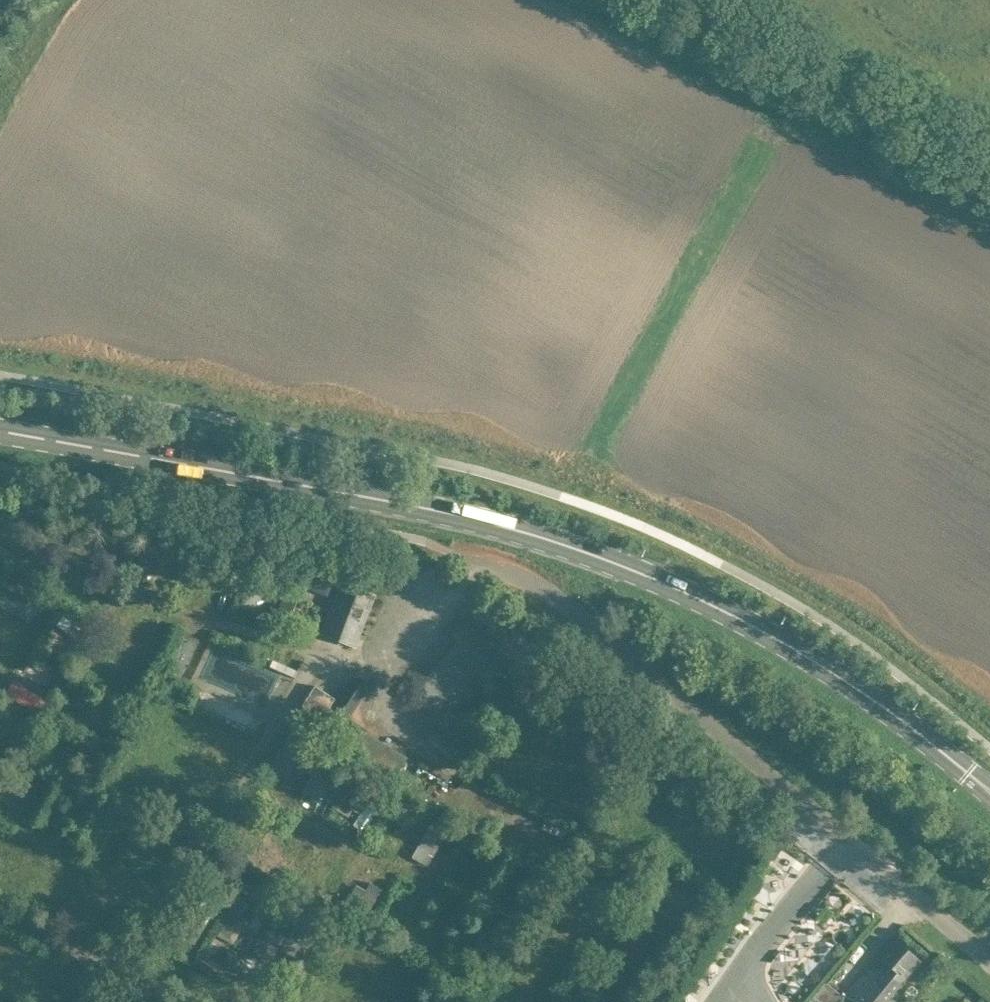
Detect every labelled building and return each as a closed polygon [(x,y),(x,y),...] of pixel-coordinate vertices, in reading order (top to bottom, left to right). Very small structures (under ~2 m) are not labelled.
[(323,634),(354,646),(373,596),(362,592),(363,590),(358,588),(358,590),(342,584),(323,634)] [(16,592),(12,604),(41,614),(45,602),(16,592)] [(277,613),(291,618),(298,600),(284,595),(277,613)] [(441,720),(474,680),(488,665),(460,642),(414,696),(413,697),(441,720)] [(311,680),(315,671),(289,660),(286,669),(311,680)] [(19,700),(63,717),(73,689),(30,673),(19,700)] [(349,716),(366,689),(352,680),(336,707),(349,716)] [(322,681),(298,718),(315,729),(339,691),(322,681)] [(390,786),(397,775),(407,758),(352,725),(342,742),(335,753),(390,786)] [(297,742),(281,769),(306,784),(322,758),(297,742)] [(329,814),(347,819),(354,790),(335,786),(329,814)] [(421,854),(440,869),(461,845),(442,829),(421,854)] [(846,995),(855,1001),(885,1001),(920,961),(893,939),(846,995)] [(844,998),(828,986),(825,983),(810,1001),(841,1001),(844,998)]
